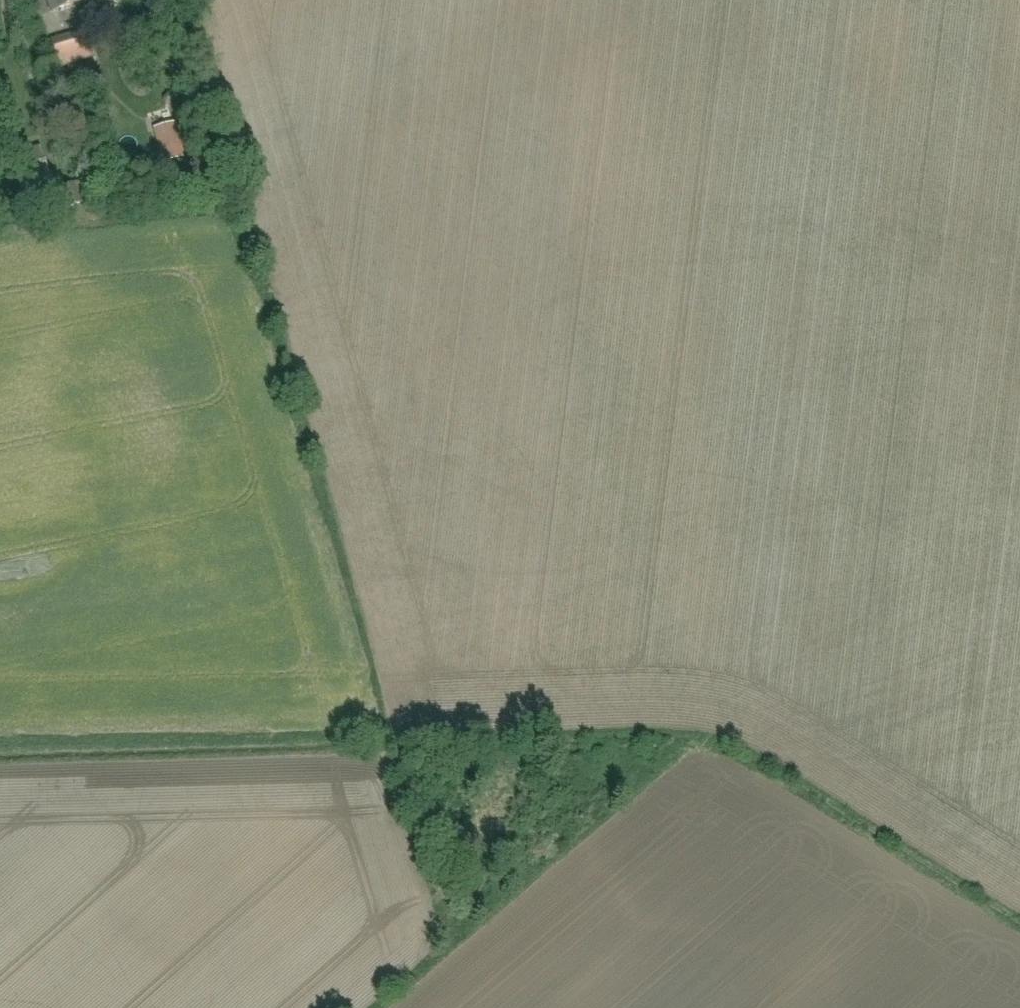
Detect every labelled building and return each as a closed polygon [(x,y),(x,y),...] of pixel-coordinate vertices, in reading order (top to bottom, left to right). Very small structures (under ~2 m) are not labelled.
[(62,31),(113,17),(108,0),(81,0),(74,2),(74,0),(49,0),(54,18),(58,16),(62,31)] [(49,47),(57,74),(99,63),(91,35),(49,47)] [(177,126),(155,132),(165,168),(186,162),(177,126)]
